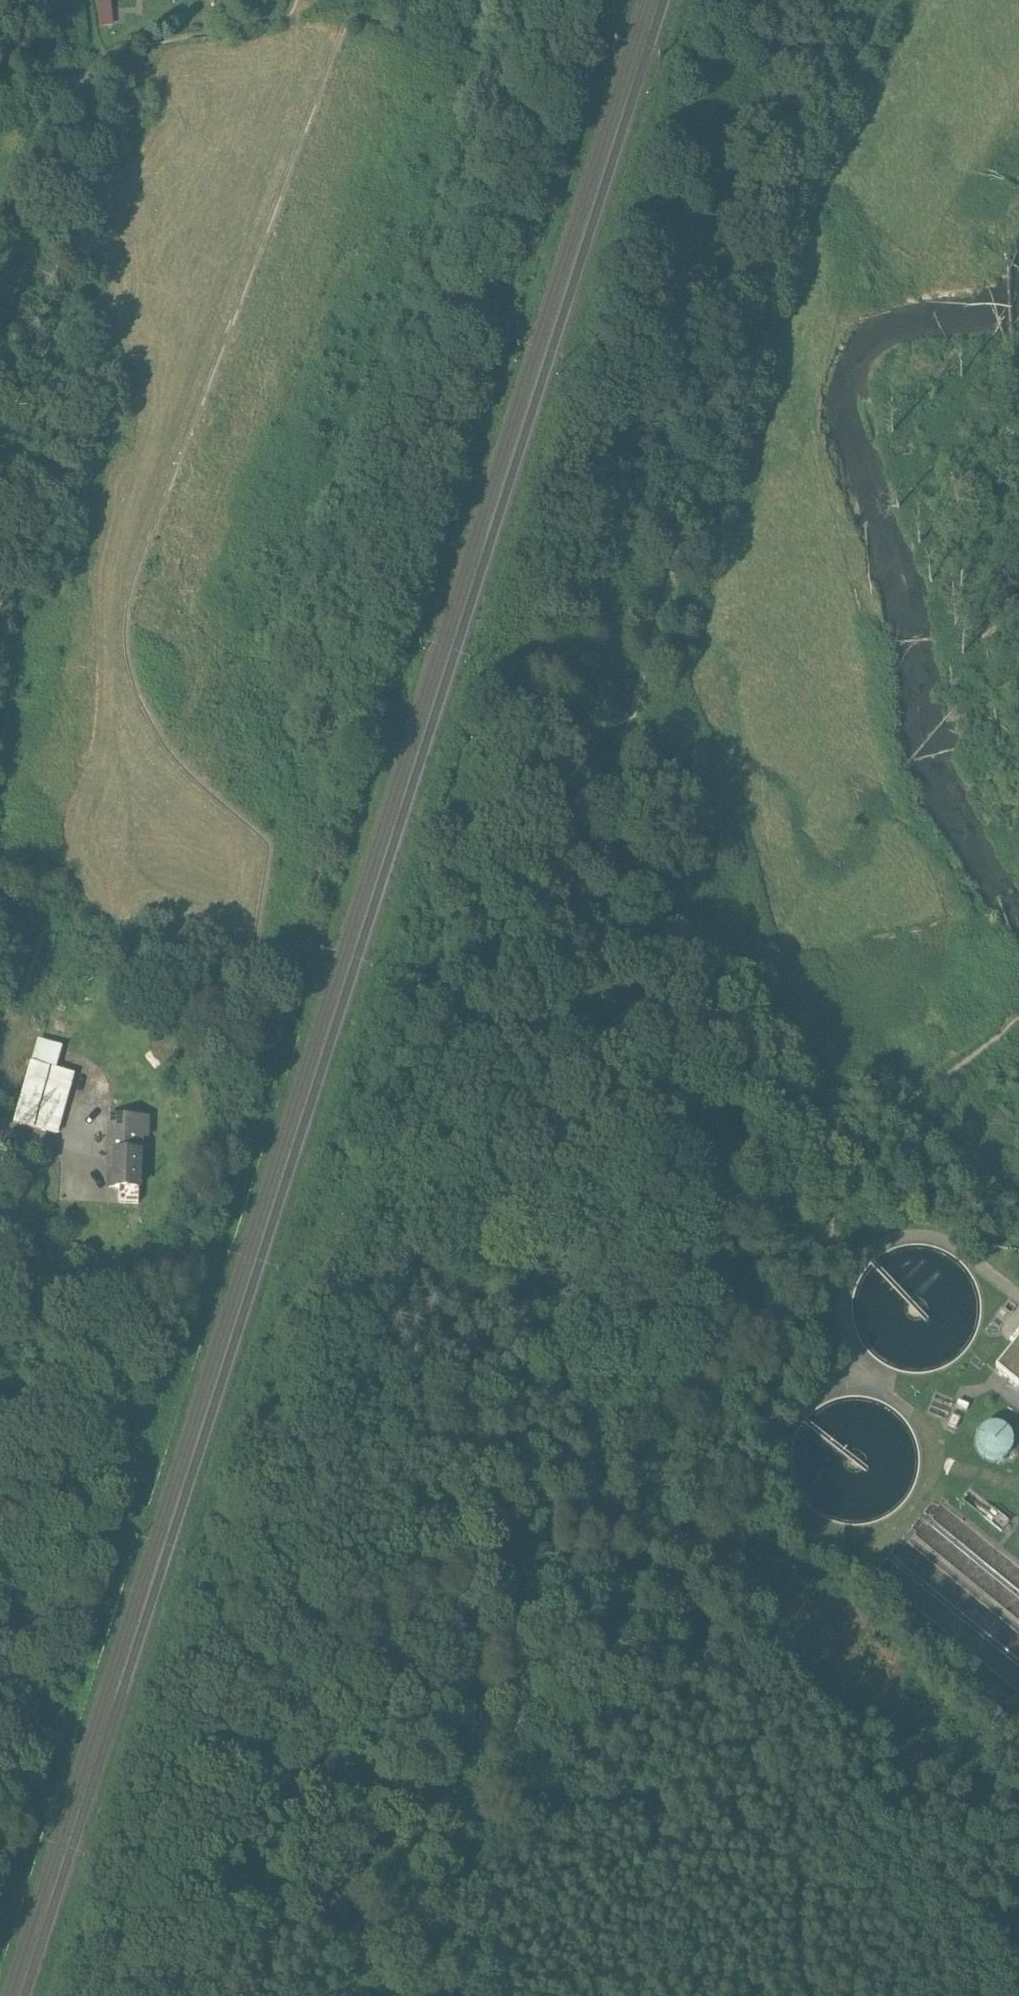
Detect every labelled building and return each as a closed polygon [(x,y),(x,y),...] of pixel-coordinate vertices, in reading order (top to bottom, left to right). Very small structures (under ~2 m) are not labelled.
[(60,1052),(30,1042),(10,1104),(41,1114),(60,1052)] [(107,1098),(106,1115),(137,1116),(143,1116),(143,1100),(107,1098)] [(137,1116),(106,1115),(105,1158),(112,1159),(112,1167),(116,1167),(135,1168),(137,1116)] [(135,1168),(116,1167),(115,1182),(135,1182),(135,1168)] [(994,1326),(1018,1347),(1018,1295),(994,1326)]
